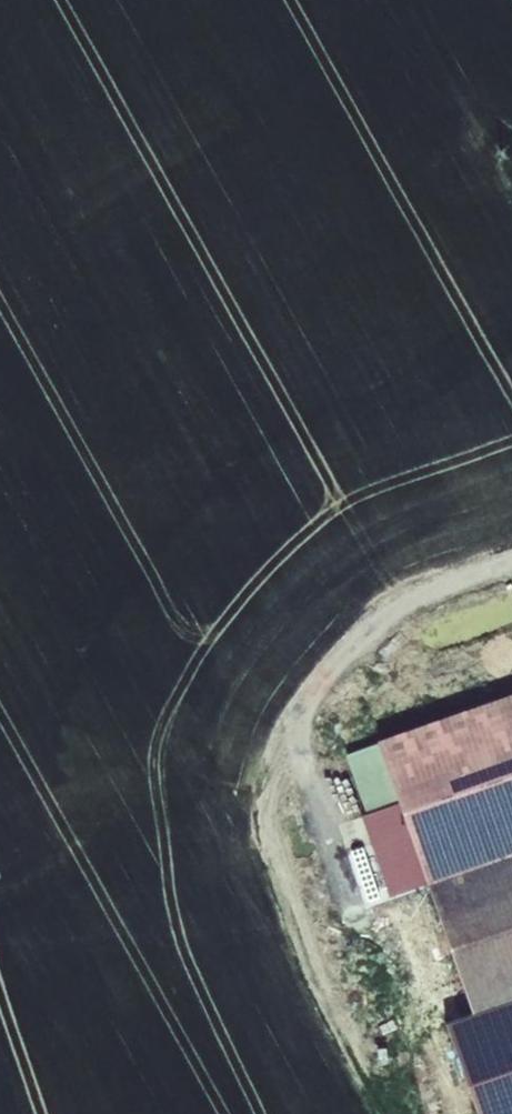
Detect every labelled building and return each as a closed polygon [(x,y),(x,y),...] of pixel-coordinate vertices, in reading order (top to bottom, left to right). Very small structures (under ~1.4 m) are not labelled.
[(511,861),(511,697),(351,754),(372,814),(406,802),(411,818),(433,882),(436,889),(511,861)] [(436,889),(480,1016),(511,1005),(511,861),(436,889)] [(480,1016),(454,1025),(453,1025),(484,1113),(511,1113),(511,1005),(480,1016)]
